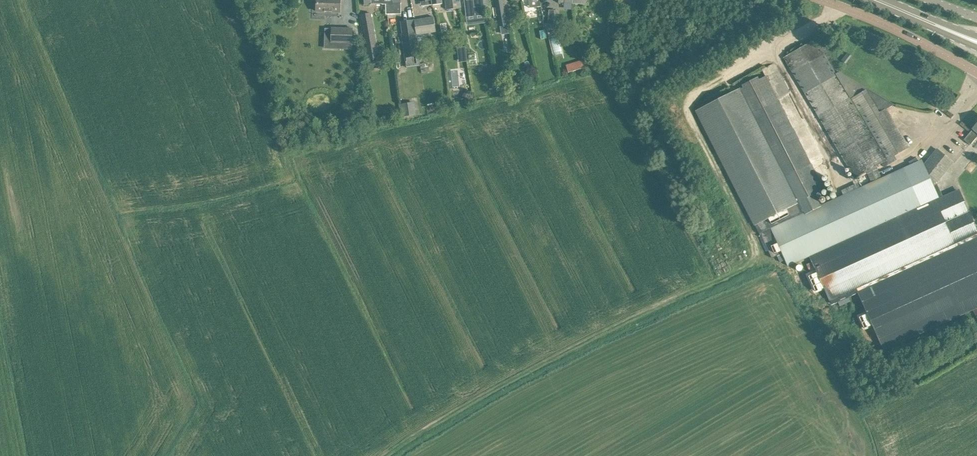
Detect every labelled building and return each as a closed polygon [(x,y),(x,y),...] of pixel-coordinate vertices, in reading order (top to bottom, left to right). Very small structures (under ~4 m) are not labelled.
[(340,12),(340,0),(317,0),(317,11),(340,12)] [(383,4),(386,4),(386,14),(401,14),(401,3),(402,3),(401,0),(383,0),(383,4)] [(475,15),(473,0),(464,0),(466,16),(475,15)] [(475,15),(484,14),(483,0),(473,0),(475,15)] [(500,26),(509,24),(507,16),(505,16),(502,0),(496,0),(500,26)] [(548,24),(546,23),(547,30),(555,28),(556,10),(549,10),(548,24)] [(368,59),(379,57),(370,13),(361,15),(367,45),(365,46),(368,59)] [(433,17),(414,20),(417,35),(436,32),(433,17)] [(413,20),(401,22),(403,34),(402,34),(405,57),(407,67),(419,65),(419,63),(418,55),(413,20)] [(332,28),(331,43),(339,43),(338,49),(351,49),(352,43),(353,28),(332,28)] [(784,58),(857,179),(882,164),(884,167),(896,159),(895,157),(910,148),(887,110),(893,105),(893,104),(895,106),(896,105),(866,87),(866,88),(840,72),(836,74),(815,39),(784,58)] [(466,44),(457,45),(459,61),(467,60),(466,44)] [(585,59),(575,62),(578,70),(587,67),(585,59)] [(422,73),(430,72),(429,67),(428,67),(428,63),(421,64),(422,73)] [(502,69),(496,70),(500,92),(506,91),(502,69)] [(496,76),(491,77),(493,91),(499,90),(496,76)] [(755,225),(759,234),(761,233),(821,206),(814,193),(824,188),(766,76),(759,80),(758,78),(742,85),(743,87),(696,111),(755,225)] [(467,93),(464,99),(471,102),(474,96),(467,93)] [(413,102),(400,104),(401,116),(414,114),(413,102)] [(964,139),(970,144),(976,136),(976,123),(964,139)] [(914,178),(930,191),(954,162),(937,148),(914,178)] [(821,206),(771,229),(777,243),(771,246),(774,253),(780,250),(782,253),(776,255),(778,261),(784,259),(787,265),(921,205),(908,176),(905,168),(881,179),(872,183),(857,189),(855,185),(844,190),(846,194),(821,206)] [(808,265),(810,270),(816,268),(832,304),(838,301),(840,306),(850,301),(848,296),(858,292),(885,349),(976,308),(976,231),(959,191),(811,257),(813,262),(808,265)]
